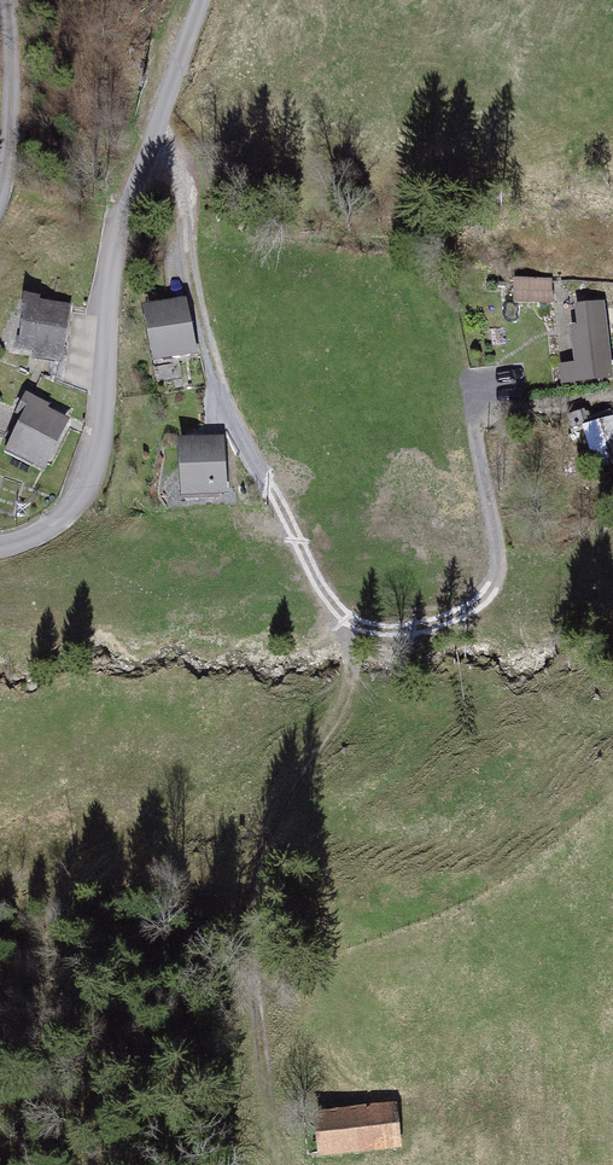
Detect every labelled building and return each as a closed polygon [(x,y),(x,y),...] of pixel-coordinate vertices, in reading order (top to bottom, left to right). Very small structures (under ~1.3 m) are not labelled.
[(557,299),(557,277),(515,277),(515,299),(557,299)] [(73,314),(29,309),(23,364),(66,369),(73,314)] [(188,311),(148,320),(162,379),(202,370),(188,311)] [(604,313),(551,315),(554,388),(607,386),(604,313)] [(77,428),(37,408),(11,460),(51,480),(77,428)] [(596,467),(612,462),(612,414),(585,421),(596,467)] [(226,447),(184,449),(187,504),(230,502),(226,447)] [(388,1102),(300,1112),(306,1163),(394,1153),(388,1102)]
